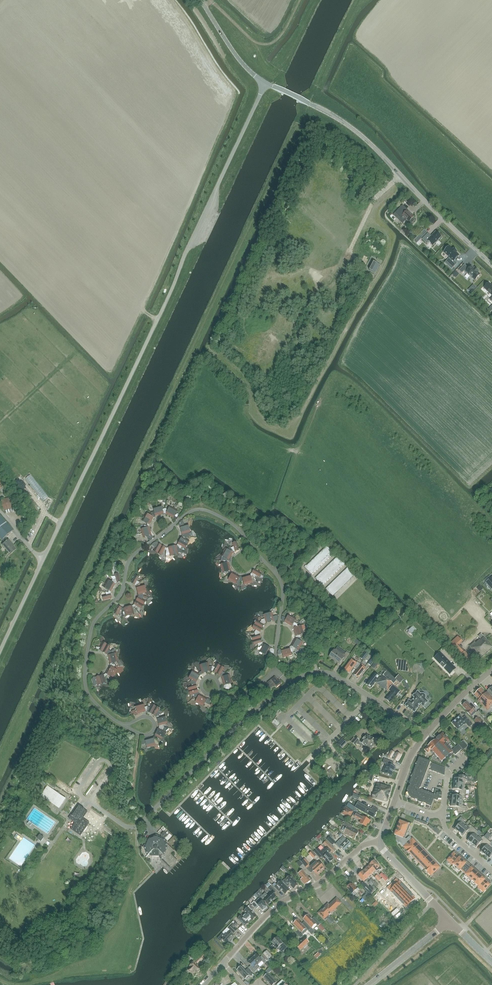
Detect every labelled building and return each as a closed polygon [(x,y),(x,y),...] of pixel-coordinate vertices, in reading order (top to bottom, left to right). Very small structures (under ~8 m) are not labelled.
[(402,205),(395,213),(401,218),(400,218),(404,222),(406,220),(409,222),(409,221),(411,223),(412,223),(415,220),(415,219),(413,217),(414,217),(407,211),(408,210),(402,205)] [(424,237),(421,239),(427,244),(428,242),(432,246),(435,243),(436,244),(439,241),(438,240),(441,237),(435,231),(431,236),(427,233),(424,237)] [(421,232),(413,241),(416,243),(424,235),(421,232)] [(449,247),(444,252),(449,258),(452,260),(447,265),(452,270),(457,263),(455,261),(459,256),(456,253),(457,252),(453,249),(452,250),(449,247)] [(380,264),(379,265),(374,262),(369,271),(374,273),(374,274),(376,275),(381,265),(380,264)] [(464,265),(459,271),(462,273),(464,271),(475,281),(480,275),(478,273),(479,272),(474,268),(474,269),(471,267),(469,269),(467,268),(464,265)] [(16,549),(11,544),(12,543),(9,540),(8,540),(5,537),(13,530),(0,515),(0,538),(1,540),(2,539),(5,543),(2,545),(10,554),(16,549)] [(187,525),(184,525),(183,522),(182,521),(180,522),(178,525),(180,526),(183,530),(189,528),(187,525)] [(153,537),(150,533),(149,532),(142,534),(145,537),(147,537),(148,540),(150,541),(152,539),(153,537)] [(157,542),(154,543),(152,545),(153,546),(156,548),(155,550),(158,553),(161,547),(157,542)] [(233,547),(231,548),(233,550),(234,552),(239,549),(237,542),(233,545),(233,547)] [(227,549),(224,552),(230,556),(234,552),(233,550),(231,548),(230,547),(227,549)] [(115,576),(111,577),(113,580),(115,582),(116,584),(121,580),(119,573),(115,576)] [(131,616),(129,609),(123,608),(123,611),(122,618),(126,615),(131,616)] [(491,649),(491,646),(484,636),(476,643),(474,642),(469,646),(471,648),(470,649),(477,656),(478,656),(481,659),(491,649)] [(295,643),(290,647),(292,649),(293,650),(294,651),(295,648),(296,649),(297,650),(301,646),(295,643)] [(329,659),(330,658),(338,664),(337,665),(342,659),(344,661),(343,663),(349,655),(346,653),(345,654),(337,648),(335,651),(329,659)] [(111,652),(107,655),(111,659),(117,657),(114,654),(114,650),(111,652)] [(465,652),(460,656),(467,665),(473,660),(465,652)] [(440,657),(437,659),(449,672),(452,669),(453,671),(455,669),(440,653),(438,655),(440,657)] [(375,660),(375,659),(373,658),(370,660),(367,664),(371,666),(375,660)] [(353,667),(357,669),(360,664),(357,662),(356,663),(351,659),(344,670),(349,674),(353,668),(353,667)] [(358,678),(364,670),(360,667),(358,670),(357,670),(353,674),(354,675),(353,676),(356,679),(357,677),(358,678)] [(380,678),(376,683),(384,690),(384,689),(387,692),(388,691),(389,691),(389,690),(393,686),(393,685),(397,681),(395,679),(386,671),(380,678)] [(376,683),(380,678),(375,674),(371,678),(366,685),(371,689),(376,683)] [(404,681),(399,676),(395,679),(400,684),(404,681)] [(102,684),(100,678),(94,677),(92,679),(94,686),(98,684),(102,684)] [(277,687),(281,683),(279,680),(278,681),(275,677),(271,680),(277,687)] [(400,692),(393,686),(389,690),(391,692),(385,700),(390,703),(396,696),(400,692)] [(491,706),(491,697),(487,692),(486,693),(481,688),(474,694),(479,699),(478,701),(487,711),(491,706)] [(196,689),(189,691),(192,695),(193,695),(194,698),(195,697),(197,695),(199,694),(196,689)] [(426,709),(428,707),(431,704),(429,702),(426,699),(426,698),(426,695),(424,693),(421,693),(418,690),(412,696),(413,698),(411,701),(409,699),(404,706),(415,713),(419,707),(418,706),(420,704),(423,707),(426,709)] [(466,702),(462,706),(468,711),(467,712),(470,716),(475,711),(472,707),(466,702)] [(133,711),(132,712),(134,714),(136,715),(141,711),(139,704),(136,707),(136,710),(133,711)] [(156,706),(153,713),(156,717),(158,715),(161,713),(162,712),(159,710),(156,706)] [(460,715),(451,723),(458,730),(466,723),(466,724),(469,728),(473,724),(466,716),(463,718),(460,715)] [(474,720),(479,726),(483,722),(479,718),(478,717),(474,720)] [(162,727),(159,727),(158,733),(165,736),(165,732),(169,728),(162,727)] [(450,755),(453,752),(455,755),(462,749),(458,745),(452,751),(448,746),(451,743),(443,733),(435,741),(434,740),(428,746),(428,747),(424,750),(428,753),(431,750),(442,762),(448,757),(449,758),(451,756),(450,755)] [(356,737),(351,742),(355,745),(357,743),(361,746),(362,744),(367,749),(369,750),(373,747),(376,742),(375,741),(370,736),(369,737),(366,735),(360,741),(359,740),(356,737)] [(343,739),(338,744),(342,747),(347,742),(343,739)] [(468,746),(463,741),(458,745),(463,750),(468,746)] [(394,753),(391,751),(388,756),(393,759),(397,762),(401,755),(396,753),(396,754),(394,753)] [(438,799),(441,800),(442,794),(440,794),(440,791),(440,792),(435,791),(435,795),(434,794),(435,795),(435,796),(422,791),(421,792),(418,791),(419,788),(420,788),(430,762),(419,758),(418,763),(417,767),(416,767),(413,775),(414,775),(412,780),(411,780),(410,784),(409,787),(407,791),(408,791),(407,793),(409,798),(411,798),(411,799),(415,800),(418,801),(422,803),(427,804),(426,805),(431,806),(433,800),(434,800),(437,802),(438,799)] [(384,759),(382,763),(385,764),(382,773),(391,777),(391,776),(395,767),(392,766),(393,763),(384,759)] [(437,773),(440,766),(432,763),(429,770),(437,773)] [(440,766),(437,773),(444,776),(445,768),(440,766)] [(372,782),(374,775),(368,773),(366,781),(372,782)] [(454,779),(453,782),(454,782),(454,784),(465,785),(465,782),(467,782),(468,777),(468,774),(465,773),(465,777),(462,776),(459,776),(458,779),(454,779)] [(387,802),(391,788),(377,784),(376,788),(375,787),(372,797),(387,802)] [(464,789),(465,785),(454,784),(454,786),(453,786),(452,790),(460,790),(460,793),(466,794),(466,789),(464,789)] [(60,807),(66,799),(48,786),(42,795),(60,807)] [(465,799),(466,794),(460,793),(459,796),(452,796),(451,799),(452,799),(452,801),(463,802),(463,799),(465,799)] [(463,805),(463,802),(452,801),(452,803),(451,803),(450,807),(458,808),(458,811),(466,812),(466,807),(463,805)] [(355,807),(367,814),(373,818),(378,810),(373,807),(371,810),(362,804),(361,805),(357,803),(355,807)] [(88,812),(78,805),(72,814),(68,818),(75,823),(70,829),(80,836),(90,823),(83,818),(88,812)] [(341,813),(341,814),(344,816),(345,815),(349,818),(353,812),(348,809),(345,807),(341,813)] [(357,812),(357,811),(355,810),(352,816),(361,821),(360,823),(365,826),(367,823),(368,823),(369,821),(359,815),(360,814),(357,812)] [(459,833),(466,824),(464,822),(465,820),(461,817),(457,822),(459,824),(454,830),(457,832),(457,831),(459,833)] [(358,832),(352,829),(354,826),(344,821),(343,824),(344,825),(341,831),(344,832),(344,833),(354,839),(358,832)] [(396,828),(394,831),(396,832),(395,835),(397,836),(396,838),(395,839),(399,843),(400,842),(404,847),(405,849),(428,873),(431,876),(440,867),(413,839),(412,839),(411,840),(408,837),(406,839),(405,839),(411,824),(404,821),(404,823),(402,822),(400,821),(399,824),(397,824),(396,827),(396,828)] [(470,833),(474,828),(470,825),(469,826),(466,824),(459,833),(461,834),(460,835),(463,837),(468,831),(470,833)] [(434,828),(433,830),(438,835),(441,832),(439,830),(435,827),(434,828)] [(472,844),(479,836),(477,833),(478,832),(474,828),(470,833),(472,835),(467,841),(470,843),(472,844)] [(174,851),(166,843),(168,841),(167,841),(172,836),(169,834),(168,836),(164,832),(161,835),(162,836),(160,837),(152,837),(146,843),(146,851),(151,856),(161,856),(170,865),(171,866),(177,860),(171,854),(174,851)] [(479,836),(472,844),(474,845),(473,846),(476,848),(481,842),(483,844),(487,840),(490,836),(488,833),(484,837),(483,837),(482,838),(479,836)] [(327,840),(332,846),(336,842),(330,836),(327,840)] [(351,844),(345,838),(341,841),(340,840),(335,844),(340,849),(341,847),(344,850),(351,844)] [(488,840),(487,840),(483,844),(485,846),(480,852),(483,854),(485,855),(491,847),(490,845),(491,843),(488,840)] [(333,854),(336,850),(326,841),(323,844),(326,847),(325,849),(323,849),(321,851),(318,848),(314,852),(320,859),(322,857),(323,859),(324,858),(329,863),(333,859),(328,854),(331,852),(333,854)] [(310,849),(307,852),(313,859),(313,858),(316,861),(309,866),(307,868),(311,873),(313,871),(317,875),(325,868),(319,862),(321,860),(317,855),(316,856),(310,849)] [(455,851),(447,860),(453,865),(457,868),(456,869),(459,872),(460,870),(465,874),(464,876),(467,879),(468,878),(472,881),(471,882),(474,885),(475,883),(478,886),(478,887),(483,892),(491,883),(455,851)] [(370,865),(376,871),(377,869),(378,870),(380,869),(379,868),(380,867),(374,861),(370,865)] [(306,874),(308,872),(309,872),(303,864),(301,866),(303,870),(299,874),(302,878),(301,880),(305,885),(306,883),(307,884),(311,881),(306,874)] [(375,871),(376,871),(370,865),(366,869),(372,875),(373,873),(374,874),(376,872),(375,871)] [(371,876),(372,875),(366,869),(362,872),(368,878),(369,879),(372,877),(371,876)] [(366,880),(368,878),(362,872),(359,876),(364,882),(365,881),(366,882),(367,881),(366,880)] [(379,875),(386,882),(389,879),(384,874),(384,875),(382,873),(379,875)] [(294,889),(298,885),(290,876),(286,880),(285,879),(283,881),(288,887),(290,885),(294,889)] [(398,889),(402,885),(399,881),(394,886),(398,889)] [(279,892),(281,890),(285,894),(290,890),(281,882),(277,885),(276,885),(275,884),(273,885),(274,887),(279,892)] [(350,884),(347,887),(350,889),(348,890),(352,894),(354,896),(358,893),(360,896),(363,893),(358,888),(357,889),(352,884),(351,885),(350,884)] [(402,894),(406,889),(402,885),(398,889),(402,894)] [(370,894),(373,891),(367,886),(364,888),(370,894)] [(393,894),(398,889),(394,886),(389,890),(393,894)] [(268,905),(276,897),(274,894),(276,892),(271,887),(269,889),(272,892),(268,896),(265,893),(260,898),(263,902),(264,901),(268,905)] [(397,899),(402,894),(398,889),(393,894),(397,899)] [(406,898),(410,894),(406,889),(402,894),(406,898)] [(401,903),(406,898),(402,894),(397,899),(401,903)] [(410,902),(415,898),(410,894),(406,898),(410,902)] [(410,902),(406,898),(401,903),(405,907),(410,902)] [(263,912),(267,907),(259,899),(255,903),(254,902),(252,904),(257,909),(259,907),(263,912)] [(328,905),(318,914),(325,921),(327,920),(330,924),(331,924),(334,921),(333,921),(330,917),(328,915),(334,910),(335,911),(337,909),(336,908),(341,904),(337,899),(329,906),(328,905)] [(242,916),(238,919),(245,926),(248,923),(247,923),(251,919),(252,921),(257,917),(253,912),(255,910),(250,905),(247,907),(248,908),(244,912),(246,914),(243,917),(242,916)] [(325,929),(320,924),(314,917),(312,919),(308,915),(304,919),(312,928),(316,924),(318,926),(323,932),(325,929)] [(298,920),(294,924),(303,934),(308,930),(308,931),(309,931),(310,932),(312,934),(314,933),(312,931),(311,929),(304,922),(302,924),(298,920)] [(219,937),(219,936),(219,937),(218,938),(218,939),(220,941),(221,941),(222,940),(223,941),(223,940),(227,944),(234,936),(231,934),(232,932),(234,933),(237,930),(234,927),(237,925),(235,923),(229,929),(230,930),(229,931),(228,931),(224,935),(223,934),(222,934),(219,937)] [(285,946),(277,937),(272,942),(273,944),(271,947),(275,951),(277,949),(280,946),(282,949),(284,951),(287,948),(285,946)] [(305,938),(296,946),(300,951),(303,948),(304,949),(308,945),(307,944),(309,943),(305,938)] [(263,954),(262,955),(267,961),(272,956),(267,950),(263,954)] [(252,958),(258,965),(262,961),(264,964),(267,962),(262,956),(259,958),(256,954),(252,958)] [(254,973),(260,967),(252,958),(248,962),(251,966),(249,968),(254,973)] [(197,973),(200,969),(197,965),(199,963),(196,960),(190,966),(187,969),(192,974),(195,971),(197,973)] [(237,970),(245,979),(249,975),(250,976),(253,974),(248,969),(245,971),(241,966),(237,970)] [(272,970),(274,969),(272,966),(270,968),(264,973),(266,976),(264,978),(270,984),(273,984),(276,982),(268,974),(272,970)]
